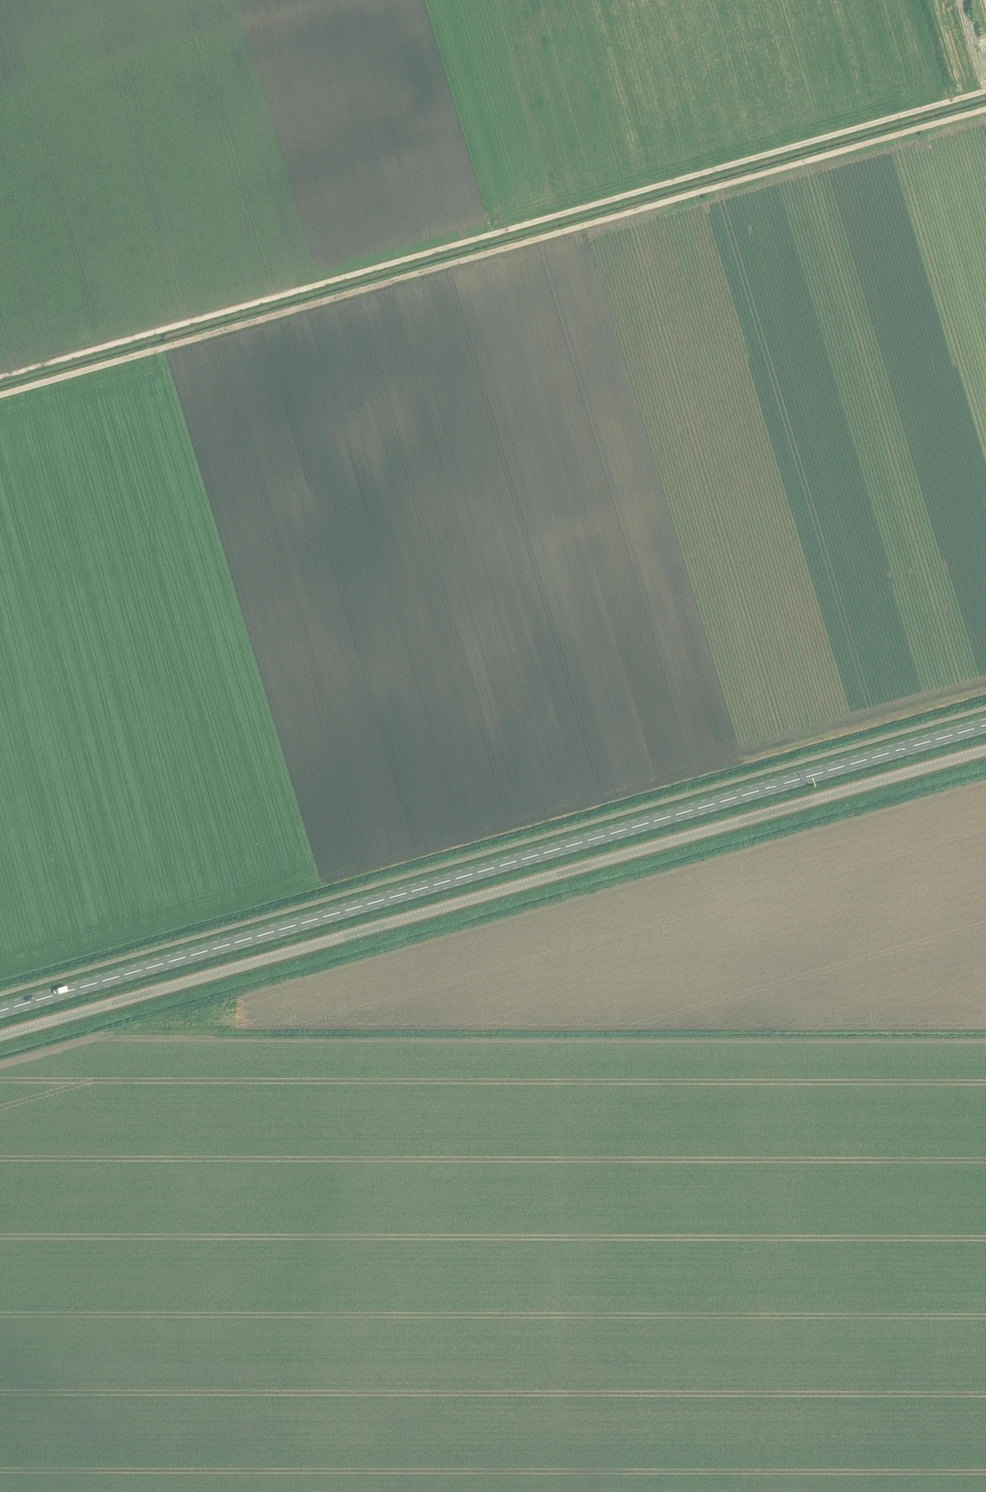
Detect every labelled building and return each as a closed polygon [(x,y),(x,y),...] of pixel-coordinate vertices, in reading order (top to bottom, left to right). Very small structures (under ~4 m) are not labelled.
[(951,0),(943,0),(954,29),(956,29),(952,19),(957,17),(951,0)]
